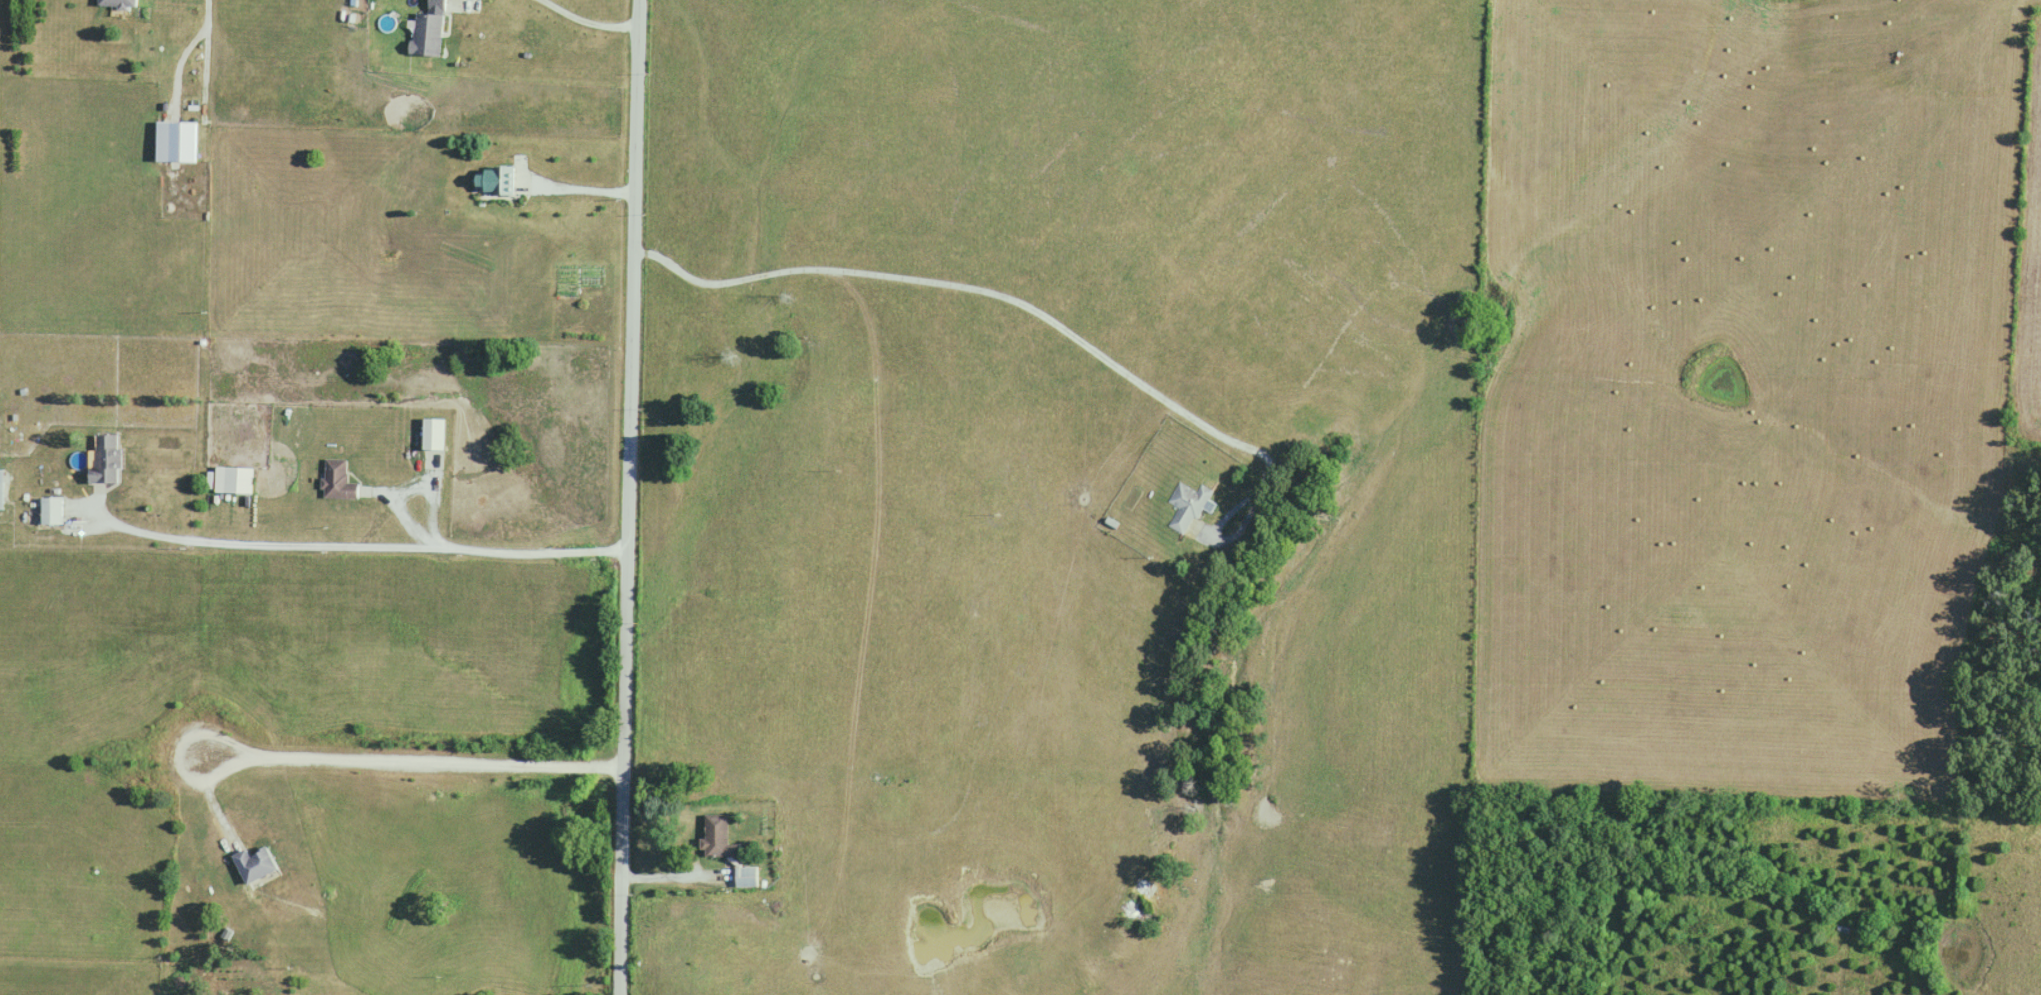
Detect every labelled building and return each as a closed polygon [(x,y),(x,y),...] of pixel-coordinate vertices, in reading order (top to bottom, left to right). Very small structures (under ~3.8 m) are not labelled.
[(440,57),(443,15),(414,13),(411,55),(440,57)] [(196,123),(156,123),(156,163),(196,163),(196,123)] [(512,193),(512,168),(483,168),(483,193),(512,193)] [(444,419),(423,419),(423,451),(444,451),(444,419)] [(94,435),(94,466),(88,466),(88,484),(120,484),(120,435),(94,435)] [(346,483),(346,460),(323,460),(323,499),(357,499),(357,483),(346,483)] [(215,494),(252,494),(252,468),(215,468),(215,494)] [(1211,491),(1202,486),(1198,493),(1178,483),(1168,503),(1179,509),(1169,527),(1187,537),(1211,491)] [(63,498),(41,498),(41,525),(63,525),(63,498)] [(727,815),(705,815),(706,840),(702,840),(702,858),(728,857),(728,865),(735,865),(736,888),(758,888),(757,867),(745,867),(745,845),(728,845),(727,815)] [(245,886),(277,872),(266,848),(250,855),(247,849),(232,856),(245,886)]
